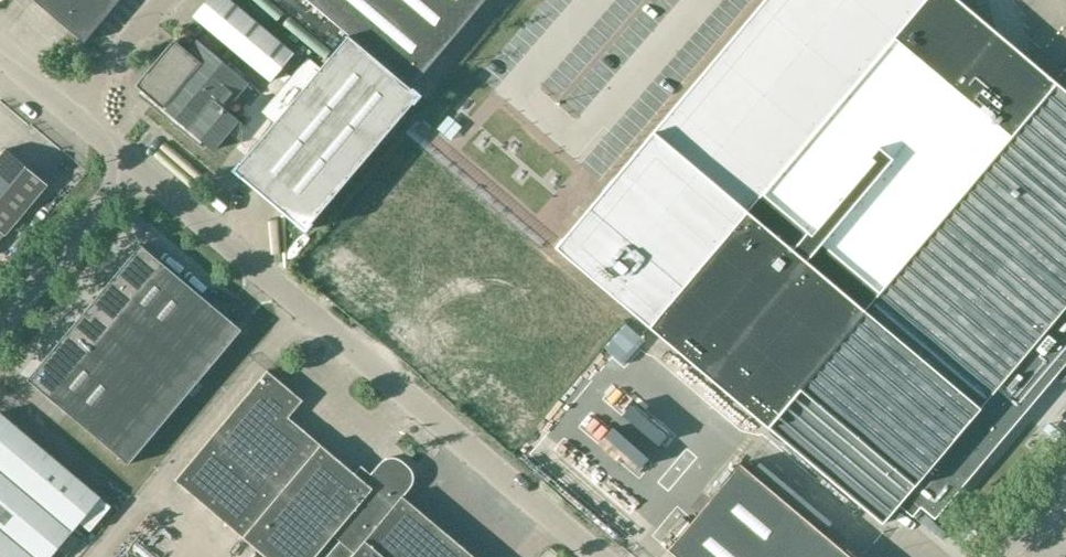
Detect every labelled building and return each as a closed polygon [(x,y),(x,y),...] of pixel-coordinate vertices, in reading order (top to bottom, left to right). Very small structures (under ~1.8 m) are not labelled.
[(69,29),(87,44),(124,0),(39,0),(37,2),(69,29)] [(230,0),(210,0),(196,17),(273,82),(295,55),(230,0)] [(277,11),(285,2),(283,0),(265,0),(277,11)] [(349,36),(411,89),(412,89),(488,0),(307,0),(349,36)] [(556,248),(884,525),(907,497),(935,521),(1065,366),(1065,91),(958,0),(765,0),(556,248)] [(420,95),(412,89),(411,89),(349,36),(235,169),(305,230),(420,95)] [(165,109),(162,113),(203,147),(206,143),(216,152),(241,122),(228,110),(250,84),(200,41),(190,53),(178,43),(148,80),(149,83),(148,84),(147,86),(147,88),(148,90),(150,91),(152,91),(154,91),(158,99),(156,102),(165,109)] [(8,152),(0,161),(0,245),(49,187),(8,152)] [(143,245),(30,380),(131,465),(188,397),(194,403),(211,385),(203,379),(244,330),(143,245)] [(268,556),(318,556),(341,529),(348,534),(329,556),(477,556),(404,496),(415,483),(414,470),(398,457),(389,458),(382,462),(367,481),(291,417),(305,400),(269,371),(177,481),(268,556)] [(0,413),(0,414),(0,556),(53,556),(81,524),(91,532),(112,508),(0,413)] [(677,556),(851,556),(740,464),(668,550),(677,556)]
